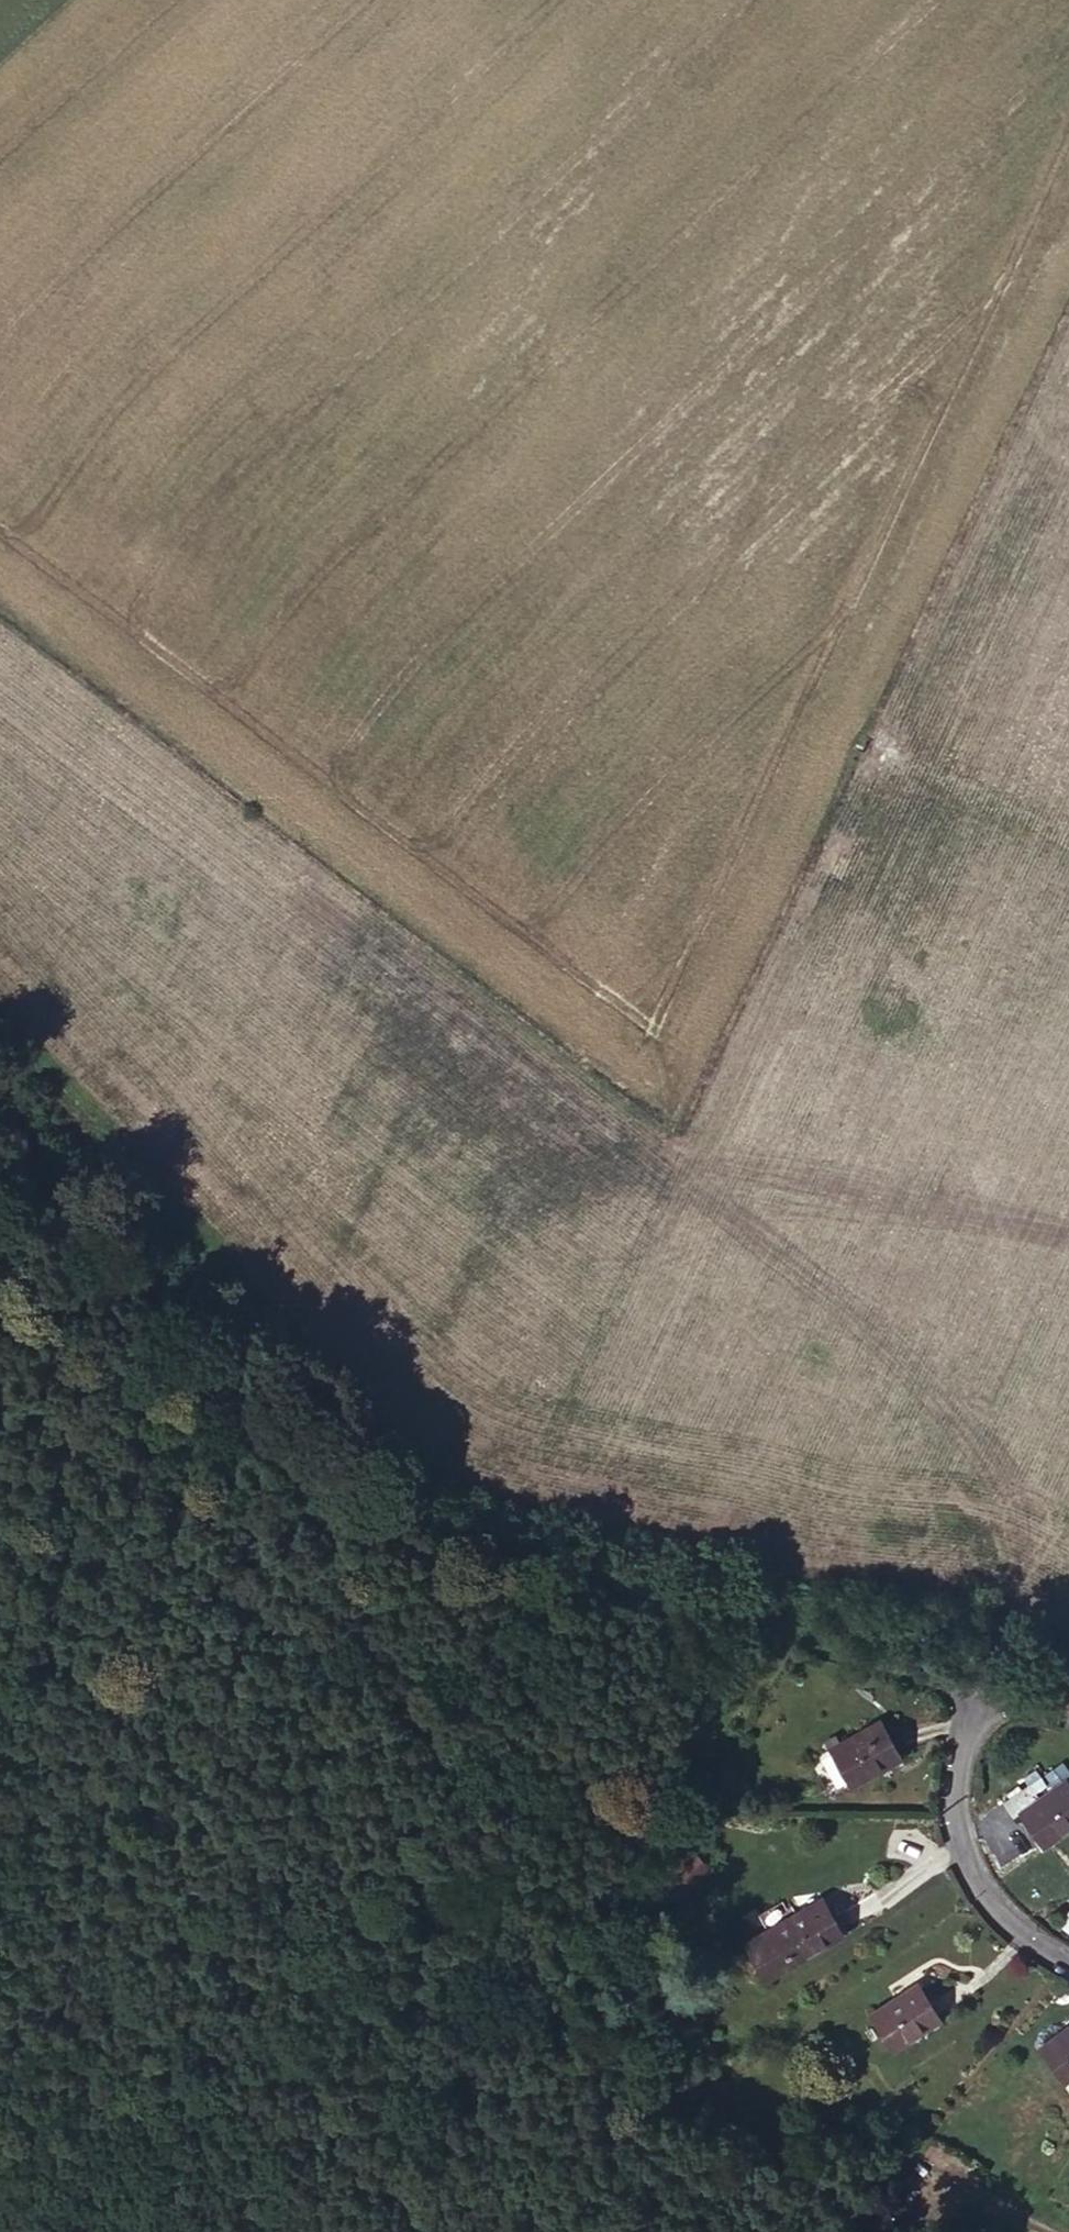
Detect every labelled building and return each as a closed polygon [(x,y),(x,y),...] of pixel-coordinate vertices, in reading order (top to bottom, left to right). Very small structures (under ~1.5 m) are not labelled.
[(836,1740),(838,1742),(857,1777),(903,1751),(885,1714),(836,1740)] [(857,1777),(838,1742),(819,1754),(838,1787),(857,1777)] [(1029,1801),(1013,1813),(1039,1847),(1068,1822),(1068,1790),(1059,1777),(1029,1801)] [(1013,1813),(1029,1801),(1016,1785),(992,1804),(1004,1820),(1013,1813)] [(841,1921),(821,1887),(773,1915),(792,1949),(841,1921)] [(886,2031),(933,2000),(911,1963),(863,1994),(886,2031)] [(1068,2059),(1068,2013),(1031,2039),(1054,2070),(1066,2062),(1068,2059)]
